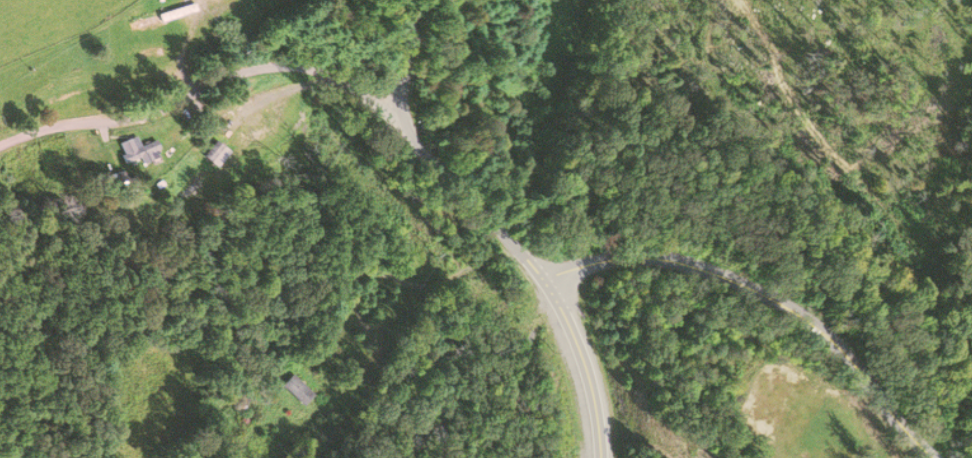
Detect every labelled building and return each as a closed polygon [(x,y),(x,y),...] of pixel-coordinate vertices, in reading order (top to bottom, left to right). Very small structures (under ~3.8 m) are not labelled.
[(173,22),(169,11),(130,24),(133,34),(173,22)] [(128,163),(143,159),(144,164),(165,157),(160,140),(138,147),(135,139),(121,143),(128,163)] [(207,157),(220,167),(233,151),(220,141),(207,157)] [(313,396),(291,374),(281,384),(302,406),(313,396)]
